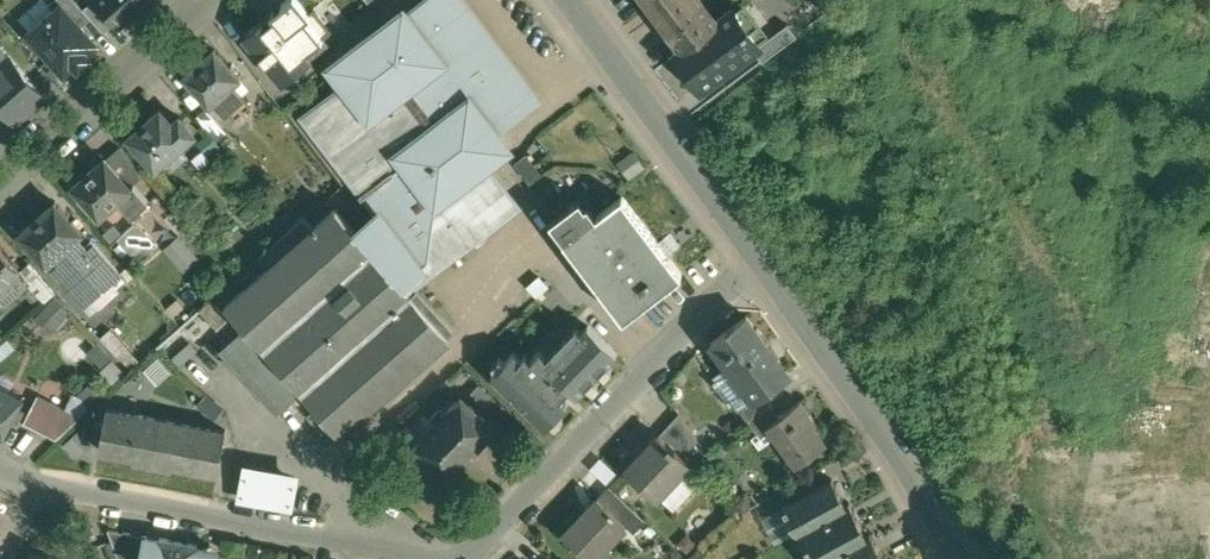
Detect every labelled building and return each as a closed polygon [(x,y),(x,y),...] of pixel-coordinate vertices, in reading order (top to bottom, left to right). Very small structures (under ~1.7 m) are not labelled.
[(102,0),(91,0),(86,5),(106,28),(118,18),(102,0)] [(138,0),(102,0),(118,18),(121,22),(142,4),(138,0)] [(409,12),(407,9),(408,9),(406,6),(403,8),(404,9),(383,24),(380,26),(380,27),(360,42),(357,44),(336,60),(334,62),(335,64),(336,64),(349,81),(309,112),(381,207),(358,227),(357,228),(408,285),(517,202),(486,161),(490,157),(499,131),(496,127),(532,100),(517,80),(523,76),(464,0),(425,0),(409,12)] [(705,0),(650,0),(684,45),(684,46),(720,20),(717,17),(705,0)] [(63,2),(31,29),(66,71),(98,43),(63,2)] [(720,20),(684,46),(684,45),(676,51),(702,87),(756,48),(763,42),(762,41),(734,4),(717,17),(720,20)] [(315,5),(290,26),(275,7),(245,32),(285,79),(314,55),(308,48),(334,27),(315,5)] [(789,21),(762,41),(763,42),(756,48),(764,59),(798,33),(789,21)] [(239,76),(215,47),(185,72),(210,101),(215,97),(226,109),(243,95),(232,82),(239,76)] [(16,120),(46,94),(17,62),(0,77),(0,102),(16,120)] [(228,129),(207,104),(198,112),(219,137),(228,129)] [(180,113),(174,119),(162,105),(160,107),(158,105),(145,116),(146,120),(130,133),(156,163),(195,130),(180,113)] [(107,153),(75,181),(102,211),(119,196),(133,183),(132,182),(107,153)] [(151,197),(136,179),(132,182),(133,183),(119,196),(134,212),(151,197)] [(599,211),(567,235),(626,313),(683,269),(624,192),(599,211)] [(582,193),(552,215),(567,235),(599,211),(590,199),(587,201),(582,193)] [(57,198),(21,230),(48,260),(56,253),(77,234),(84,228),(57,198)] [(306,212),(261,251),(271,262),(228,300),(343,429),(451,334),(408,285),(357,228),(358,227),(338,204),(337,205),(337,204),(316,223),(306,212)] [(160,241),(139,217),(121,233),(142,257),(160,241)] [(184,267),(200,254),(181,230),(165,243),(184,267)] [(91,234),(84,241),(77,234),(56,253),(63,261),(56,268),(86,301),(122,269),(91,234)] [(0,244),(0,293),(1,292),(6,298),(29,278),(20,268),(21,268),(0,244)] [(35,313),(52,328),(71,307),(54,292),(35,313)] [(231,314),(213,294),(201,305),(219,325),(231,314)] [(754,311),(716,337),(755,396),(756,396),(765,390),(793,370),(774,342),(776,340),(764,322),(762,323),(754,311)] [(572,325),(528,372),(523,367),(516,375),(556,414),(616,352),(604,340),(610,334),(599,323),(593,329),(576,313),(568,321),(572,325)] [(112,325),(103,333),(128,362),(137,354),(112,325)] [(243,326),(223,346),(283,408),(303,389),(243,326)] [(98,339),(88,348),(113,374),(122,365),(98,339)] [(156,377),(170,369),(161,354),(147,363),(156,377)] [(0,382),(0,427),(4,429),(14,412),(21,416),(26,406),(19,403),(24,395),(0,382)] [(765,390),(756,396),(755,396),(741,405),(749,417),(772,401),(765,390)] [(81,413),(39,391),(25,417),(57,434),(81,413)] [(464,391),(448,407),(443,401),(431,413),(437,419),(417,439),(449,470),(496,422),(464,391)] [(781,413),(768,422),(776,434),(793,464),(794,464),(827,441),(825,439),(824,440),(814,424),(818,421),(801,398),(781,413)] [(772,401),(749,417),(758,429),(768,422),(781,413),(772,401)] [(548,424),(528,404),(518,414),(538,433),(548,424)] [(162,416),(108,405),(101,446),(136,452),(134,458),(153,461),(162,416)] [(700,436),(681,410),(662,430),(685,452),(700,436)] [(227,428),(162,416),(153,461),(173,465),(174,460),(219,469),(227,428)] [(661,429),(628,464),(659,493),(692,458),(685,452),(662,430),(661,429)] [(293,474),(250,466),(245,492),(288,500),(293,474)] [(809,473),(782,488),(788,500),(816,485),(810,473),(809,474),(809,473)] [(788,500),(784,502),(793,519),(795,518),(800,528),(851,500),(851,499),(847,501),(833,476),(816,485),(788,500)] [(646,515),(611,481),(601,492),(617,508),(616,509),(627,519),(635,527),(646,515)] [(601,492),(600,492),(598,493),(599,494),(567,528),(566,527),(565,528),(590,552),(605,537),(608,540),(627,519),(616,509),(617,508),(601,492)] [(800,528),(809,544),(813,542),(823,558),(889,558),(872,528),(868,531),(851,500),(800,528)] [(110,525),(122,556),(137,558),(142,558),(147,531),(110,525)] [(1005,530),(989,539),(996,552),(1012,544),(1005,530)] [(147,531),(142,558),(157,558),(162,534),(147,531)] [(162,533),(157,558),(218,558),(221,545),(199,541),(200,540),(162,533)] [(36,545),(28,558),(62,558),(36,545)]
